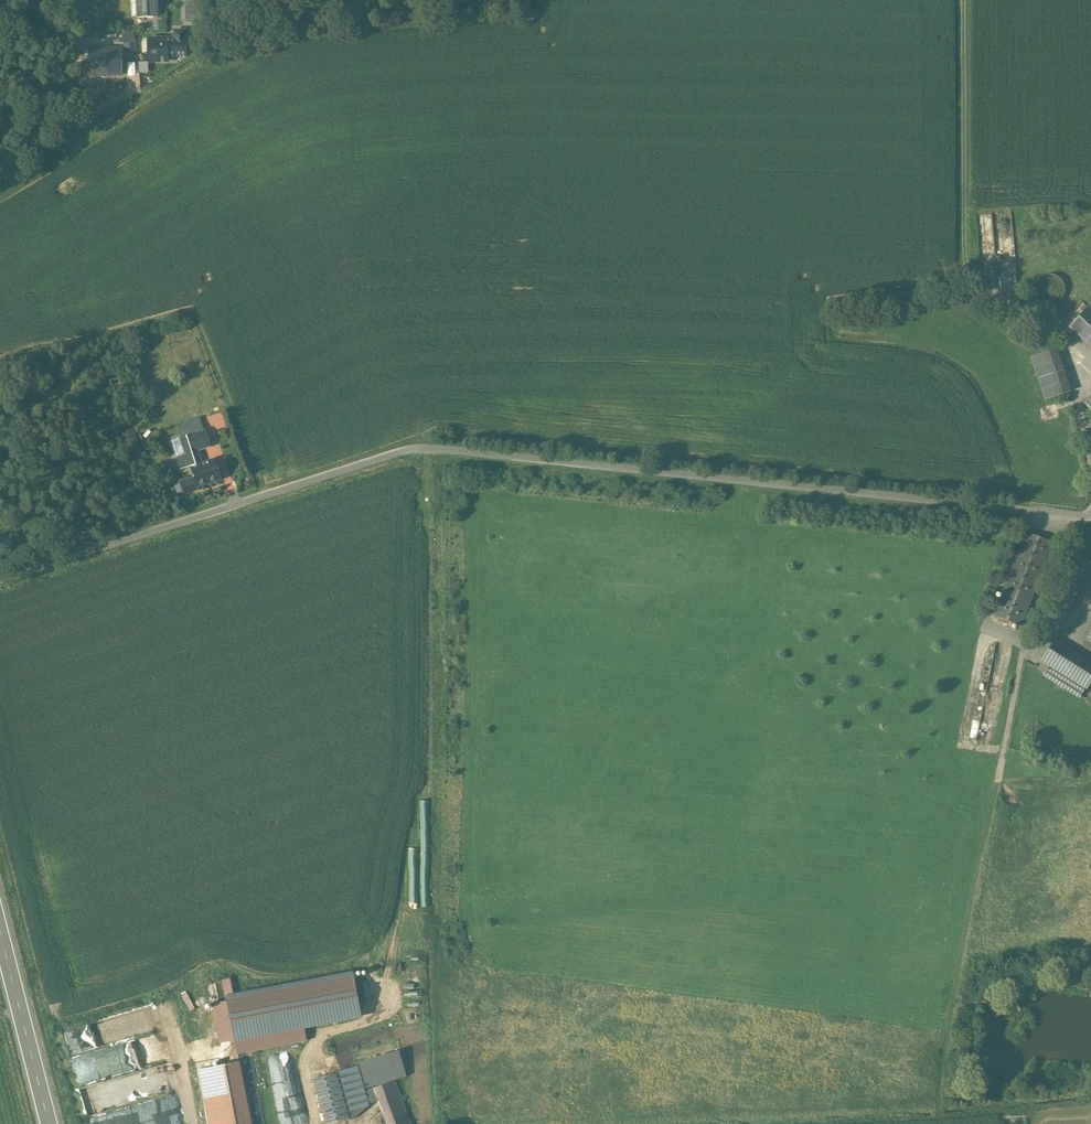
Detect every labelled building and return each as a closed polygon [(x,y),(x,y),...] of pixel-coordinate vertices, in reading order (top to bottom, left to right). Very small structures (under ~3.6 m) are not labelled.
[(138,18),(158,17),(158,0),(138,0),(138,18)] [(202,0),(187,1),(188,21),(202,20),(202,0)] [(149,40),(149,62),(168,62),(168,57),(187,56),(186,31),(175,32),(175,39),(149,40)] [(134,33),(123,35),(126,51),(137,49),(134,33)] [(126,72),(113,75),(117,92),(139,87),(135,76),(133,77),(130,68),(125,69),(126,72)] [(1064,295),(1065,289),(1064,283),(1061,279),(1056,275),(1050,274),(1044,276),(1039,279),(1036,284),(1035,290),(1036,296),(1040,300),(1045,304),(1050,305),(1056,303),(1061,300),(1064,295)] [(1088,307),(1070,326),(1090,346),(1090,310),(1088,307)] [(1057,349),(1032,357),(1046,399),(1071,391),(1057,349)] [(202,426),(189,430),(191,435),(194,435),(204,431),(202,426)] [(204,431),(194,435),(199,451),(211,447),(206,431),(204,431)] [(191,435),(183,438),(188,454),(198,451),(199,451),(194,435),(191,435)] [(188,454),(183,438),(175,441),(183,467),(191,465),(188,454)] [(202,465),(198,451),(188,454),(191,465),(195,476),(198,487),(199,487),(199,486),(221,479),(222,479),(215,460),(202,465)] [(194,478),(186,481),(181,483),(185,494),(190,492),(197,490),(198,487),(195,476),(194,477),(194,478)] [(1052,543),(1024,533),(995,617),(1023,627),(1052,543)] [(1082,545),(1044,619),(1057,626),(1083,576),(1090,580),(1090,579),(1090,550),(1082,545)] [(1055,640),(1043,659),(1087,686),(1090,680),(1090,662),(1055,640)] [(235,1043),(361,1018),(352,972),(234,996),(231,980),(223,982),(235,1043)] [(376,1088),(395,1081),(407,1077),(398,1051),(360,1064),(369,1090),(376,1088)] [(200,1070),(211,1123),(251,1123),(240,1063),(200,1070)] [(357,1067),(337,1073),(350,1120),(368,1104),(363,1092),(364,1092),(357,1067)] [(283,1075),(281,1068),(272,1070),(277,1090),(283,1088),(283,1090),(294,1088),(291,1073),(283,1075)] [(314,1079),(327,1123),(335,1123),(350,1120),(337,1073),(314,1079)] [(395,1081),(376,1088),(379,1099),(385,1114),(404,1107),(395,1081)] [(369,1090),(364,1092),(363,1092),(368,1104),(379,1099),(376,1088),(369,1090)] [(404,1107),(385,1114),(388,1123),(410,1123),(404,1107)]
